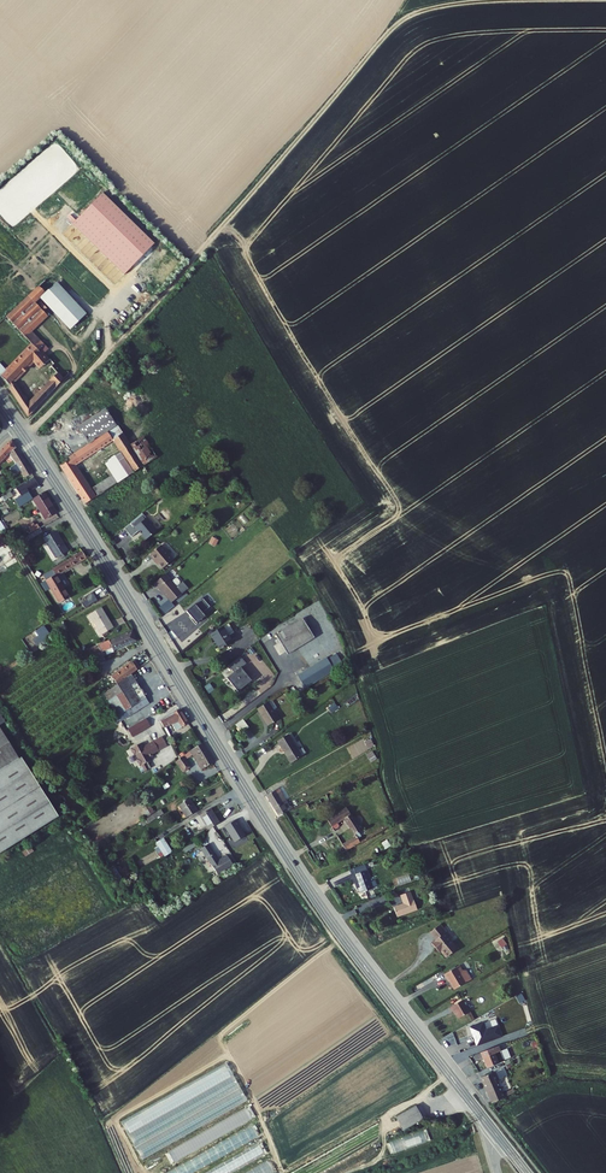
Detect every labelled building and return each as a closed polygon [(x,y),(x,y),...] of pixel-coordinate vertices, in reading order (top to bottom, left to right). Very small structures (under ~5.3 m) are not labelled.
[(0,362),(0,372),(3,376),(12,386),(34,364),(38,369),(40,368),(51,380),(30,402),(17,384),(11,388),(31,417),(72,372),(60,359),(53,365),(42,354),(49,347),(35,330),(50,315),(37,301),(42,296),(54,284),(48,277),(8,315),(34,345),(10,370),(6,366),(5,367),(1,361),(0,362)] [(54,284),(42,296),(73,329),(89,312),(59,280),(54,284)] [(113,442),(123,436),(107,410),(80,429),(92,447),(109,435),(113,442)] [(76,467),(113,442),(109,435),(92,447),(82,453),(71,461),(72,462),(62,469),(86,507),(134,475),(131,470),(117,480),(94,495),(76,467)] [(123,436),(113,442),(121,454),(131,470),(134,475),(144,468),(132,449),(128,443),(123,436)] [(132,449),(144,468),(156,459),(145,441),(132,449)] [(0,456),(0,466),(11,454),(16,451),(10,444),(0,456)] [(32,475),(16,451),(11,454),(26,479),(32,475)] [(131,470),(121,454),(105,463),(117,480),(131,470)] [(7,472),(9,476),(12,474),(13,476),(16,474),(12,468),(7,472)] [(13,503),(18,511),(32,502),(28,494),(38,488),(33,479),(18,488),(20,491),(15,494),(17,496),(20,495),(21,498),(13,503)] [(32,502),(44,520),(55,514),(43,496),(32,502)] [(8,526),(18,520),(13,511),(3,517),(8,526)] [(150,518),(148,519),(142,512),(124,527),(132,536),(139,529),(142,532),(141,533),(146,539),(157,529),(152,523),(153,522),(150,518)] [(25,529),(30,536),(38,531),(35,527),(33,529),(31,525),(25,529)] [(26,539),(28,543),(44,534),(41,530),(38,531),(30,536),(26,539)] [(41,541),(54,561),(65,554),(52,534),(41,541)] [(212,537),(209,544),(216,547),(219,540),(212,537)] [(173,559),(161,544),(149,554),(155,560),(162,567),(173,559)] [(45,583),(58,606),(69,599),(56,580),(85,561),(81,554),(51,573),(53,578),(45,583)] [(172,580),(175,577),(169,570),(166,573),(172,580)] [(166,573),(154,583),(159,588),(160,588),(171,601),(182,592),(176,585),(180,582),(180,580),(177,577),(175,577),(172,580),(166,573)] [(85,611),(98,604),(93,595),(84,600),(87,604),(82,607),(85,611)] [(195,605),(186,613),(192,620),(191,621),(195,626),(205,617),(195,605)] [(88,618),(100,640),(112,633),(100,611),(88,618)] [(276,635),(288,655),(314,639),(303,619),(276,635)] [(213,634),(222,649),(233,642),(230,637),(227,632),(234,628),(230,623),(213,634)] [(43,642),(52,636),(44,625),(35,631),(43,642)] [(227,632),(230,637),(237,633),(234,628),(227,632)] [(101,657),(112,652),(113,655),(136,645),(132,635),(98,649),(101,657)] [(101,657),(98,649),(89,653),(92,660),(101,657)] [(335,654),(327,660),(326,658),(297,677),(306,689),(334,671),(333,668),(341,663),(335,654)] [(247,663),(241,656),(229,665),(235,672),(227,678),(232,684),(231,685),(232,687),(234,686),(238,692),(252,681),(241,668),(247,663)] [(131,678),(138,673),(133,666),(113,681),(117,687),(131,678)] [(117,687),(104,697),(118,717),(131,708),(135,713),(149,703),(131,678),(117,687)] [(256,708),(266,725),(278,717),(267,700),(256,708)] [(335,703),(328,708),(332,713),(339,708),(335,703)] [(181,715),(160,726),(164,732),(172,728),(176,736),(190,729),(181,715)] [(145,723),(127,733),(131,742),(150,732),(145,723)] [(282,738),(294,760),(304,754),(292,732),(282,738)] [(0,733),(0,841),(50,807),(22,760),(18,762),(0,733)] [(368,749),(374,746),(371,739),(365,742),(368,749)] [(168,751),(163,742),(156,747),(161,756),(168,751)] [(161,756),(156,747),(145,753),(142,749),(140,751),(151,767),(153,766),(151,764),(150,762),(154,760),(161,756)] [(177,764),(184,774),(190,770),(186,763),(193,758),(203,772),(213,765),(201,747),(177,764)] [(151,767),(140,751),(133,755),(133,757),(135,761),(137,761),(140,765),(139,767),(141,771),(144,772),(151,767)] [(373,751),(366,755),(371,763),(377,759),(373,751)] [(194,784),(196,788),(204,783),(202,779),(194,784)] [(266,793),(273,806),(286,799),(279,786),(266,793)] [(307,803),(310,810),(330,801),(326,794),(307,803)] [(291,808),(286,799),(273,806),(278,815),(291,808)] [(159,803),(152,805),(154,812),(161,810),(159,803)] [(176,810),(184,823),(195,817),(187,803),(176,810)] [(0,841),(0,855),(58,819),(50,807),(0,841)] [(327,819),(332,825),(344,818),(354,833),(361,829),(345,807),(343,808),(344,809),(327,819)] [(207,830),(209,834),(220,827),(211,812),(196,821),(203,832),(207,830)] [(143,824),(145,828),(162,818),(159,814),(143,824)] [(241,831),(237,824),(222,832),(228,841),(231,839),(236,846),(246,839),(243,834),(242,834),(240,831),(241,831)] [(173,830),(166,835),(177,854),(182,850),(174,837),(177,836),(173,830)] [(342,842),(346,849),(360,841),(356,835),(342,842)] [(156,842),(164,857),(173,853),(164,838),(156,842)] [(186,853),(198,846),(195,840),(182,847),(186,853)] [(25,857),(34,852),(31,848),(23,852),(25,857)] [(202,852),(219,879),(234,870),(228,859),(219,864),(209,848),(202,852)] [(367,862),(353,867),(355,873),(357,872),(364,891),(376,886),(367,862)] [(114,885),(122,881),(115,864),(106,868),(114,885)] [(394,905),(398,916),(419,908),(415,898),(414,899),(411,891),(402,894),(404,901),(394,905)] [(438,936),(433,940),(440,951),(442,949),(447,956),(459,948),(448,932),(449,931),(443,922),(433,929),(438,936)] [(503,938),(498,942),(502,948),(508,944),(503,938)] [(452,973),(440,979),(444,987),(445,986),(450,995),(468,985),(463,976),(459,976),(458,973),(454,975),(452,973)] [(462,1000),(451,1008),(454,1012),(455,1011),(460,1018),(470,1012),(462,1000)] [(475,1048),(499,1039),(496,1029),(483,1033),(481,1027),(468,1032),(471,1040),(472,1040),(475,1048)] [(478,1052),(484,1067),(501,1059),(496,1045),(478,1052)] [(491,1072),(480,1076),(490,1101),(505,1095),(503,1089),(499,1090),(491,1072)] [(174,1160),(253,1120),(248,1111),(178,1146),(180,1149),(171,1153),(174,1160)] [(394,1124),(402,1138),(422,1127),(415,1113),(394,1124)] [(274,1169),(268,1162),(253,1172),(269,1172),(274,1169)]
